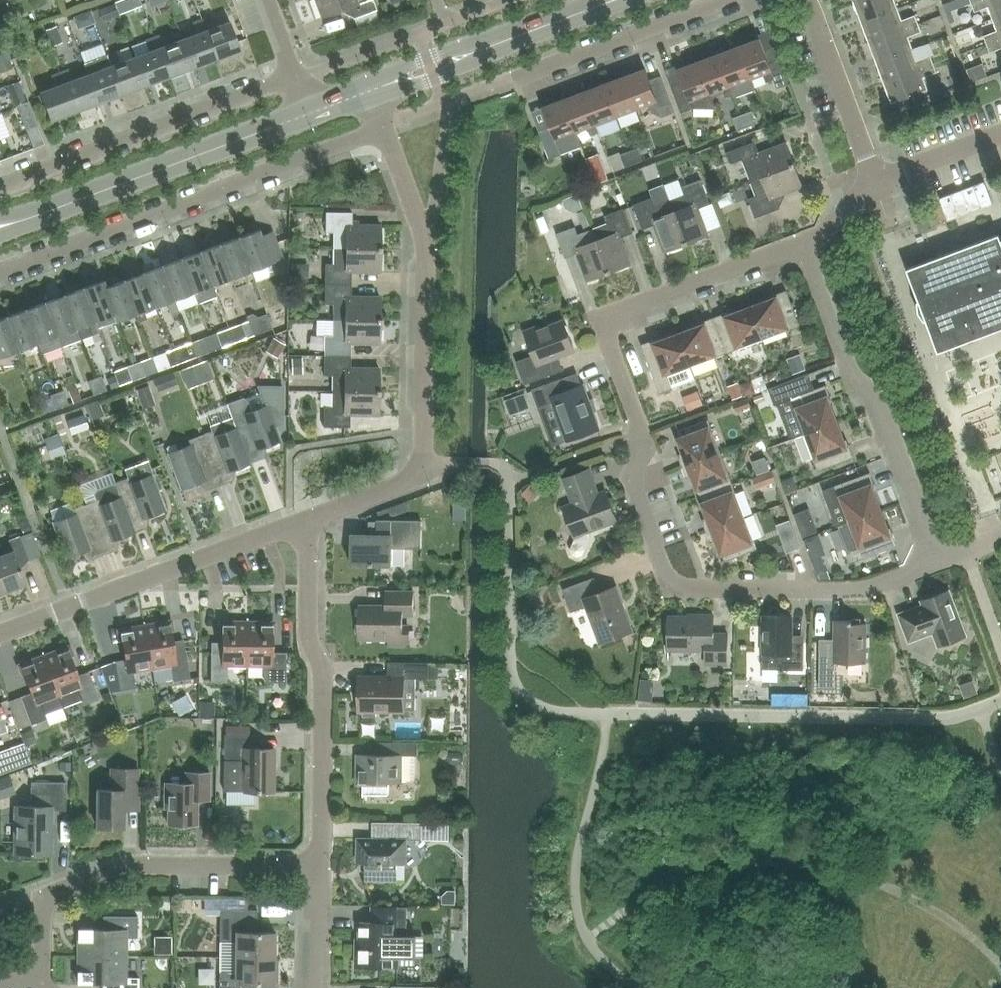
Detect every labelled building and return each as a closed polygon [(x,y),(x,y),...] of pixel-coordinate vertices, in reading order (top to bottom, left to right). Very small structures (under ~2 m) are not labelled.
[(119,15),(127,12),(122,0),(120,0),(114,2),(119,15)] [(321,18),(349,7),(353,19),(376,10),(373,0),(368,0),(358,4),(356,0),(315,0),(321,18)] [(897,8),(894,0),(857,0),(853,2),(860,22),(897,8)] [(1000,15),(1000,0),(980,0),(971,4),(974,12),(987,7),(992,19),(1000,15)] [(103,21),(119,15),(114,2),(98,9),(103,21)] [(868,42),(918,23),(915,15),(901,20),(897,8),(860,22),(868,42)] [(214,27),(210,16),(208,12),(200,16),(201,20),(216,59),(240,50),(229,21),(214,27)] [(1000,38),(1000,15),(992,19),(996,31),(983,36),(986,44),(1000,38)] [(192,67),(216,59),(201,20),(192,23),(196,33),(181,39),(192,67)] [(875,62),(912,48),(908,37),(921,32),(918,23),(868,42),(875,62)] [(192,67),(181,39),(167,45),(163,34),(154,37),(168,76),(192,67)] [(145,85),(168,76),(154,37),(145,40),(149,51),(134,57),(145,85)] [(986,44),(989,52),(1000,48),(1000,38),(986,44)] [(789,84),(775,46),(764,50),(759,39),(738,47),(751,79),(763,75),(766,82),(773,80),(777,88),(789,84)] [(738,47),(718,54),(733,94),(733,95),(733,96),(755,88),(751,79),(738,47)] [(883,83),(933,64),(930,55),(917,60),(912,48),(875,62),(883,83)] [(145,85),(134,57),(119,62),(115,51),(107,55),(121,94),(145,85)] [(733,95),(733,94),(718,54),(698,62),(710,94),(722,90),(725,97),(733,95)] [(98,58),(83,63),(87,74),(98,103),(121,94),(107,55),(98,58)] [(716,108),(710,94),(698,62),(677,70),(681,81),(670,85),(681,113),(693,108),(716,108)] [(942,63),(943,78),(954,78),(953,62),(942,63)] [(933,64),(883,83),(891,104),(928,90),(923,77),(936,72),(933,64)] [(98,103),(87,74),(72,80),(68,69),(59,72),(74,111),(98,103)] [(674,112),(660,76),(649,80),(645,69),(624,77),(636,110),(648,105),(651,113),(662,116),(674,112)] [(50,121),(74,111),(59,72),(51,76),(55,86),(39,92),(50,121)] [(616,117),(636,110),(624,77),(604,84),(616,117)] [(596,125),(616,117),(604,84),(584,92),(596,125)] [(599,133),(596,125),(584,92),(563,100),(576,133),(587,128),(590,136),(599,133)] [(581,146),(576,133),(563,100),(542,107),(550,127),(539,131),(549,159),(561,154),(581,146)] [(25,129),(37,125),(27,101),(16,105),(25,129)] [(741,115),(746,128),(755,124),(750,111),(741,115)] [(737,131),(746,128),(741,115),(732,118),(737,131)] [(750,181),(794,165),(786,143),(759,153),(754,141),(726,152),(730,164),(742,160),(750,181)] [(633,164),(642,161),(637,148),(629,151),(633,164)] [(625,167),(633,164),(629,151),(620,154),(625,167)] [(608,179),(599,153),(586,157),(595,184),(608,179)] [(794,165),(750,181),(756,196),(748,199),(755,218),(780,209),(775,197),(802,187),(794,165)] [(669,200),(686,244),(708,235),(698,209),(709,204),(700,180),(681,187),(684,194),(669,200)] [(983,181),(938,198),(947,220),(992,203),(983,181)] [(686,244),(669,200),(655,205),(652,198),(633,205),(642,229),(653,225),(663,252),(686,244)] [(592,229),(609,273),(631,264),(621,237),(632,233),(623,209),(604,216),(607,223),(592,229)] [(333,248),(380,249),(380,225),(352,224),(351,212),(325,212),(325,232),(333,232),(333,248)] [(920,233),(929,229),(926,220),(916,223),(920,233)] [(609,273),(592,229),(578,234),(575,227),(556,234),(565,258),(576,254),(586,281),(609,273)] [(238,238),(250,270),(282,259),(271,231),(260,236),(258,230),(238,238)] [(1000,239),(998,234),(906,268),(918,300),(917,301),(917,312),(924,320),(925,319),(937,352),(1000,328),(1000,239)] [(231,277),(250,270),(238,238),(219,245),(231,277)] [(212,285),(231,277),(219,245),(200,252),(212,285)] [(380,272),(380,249),(333,248),(333,264),(325,264),(324,284),(351,284),(351,272),(380,272)] [(216,296),(212,285),(200,252),(181,259),(193,292),(197,303),(216,296)] [(174,299),(193,292),(181,259),(162,266),(174,299)] [(178,311),(174,299),(162,266),(143,273),(155,306),(166,302),(171,314),(178,311)] [(143,310),(155,306),(143,273),(123,280),(136,313),(139,321),(146,319),(143,310)] [(116,321),(136,313),(123,280),(105,287),(104,288),(114,314),(113,314),(116,321)] [(104,288),(105,287),(102,281),(82,288),(95,321),(113,314),(114,314),(104,288)] [(351,296),(351,284),(324,284),(324,304),(332,304),(332,320),(379,320),(379,296),(351,296)] [(63,295),(76,328),(80,339),(99,332),(95,321),(82,288),(63,295)] [(752,312),(763,340),(799,326),(786,290),(772,295),(774,299),(761,304),(763,309),(752,312)] [(80,339),(76,328),(63,295),(44,302),(61,346),(80,339)] [(42,353),(61,346),(44,302),(25,309),(37,342),(42,353)] [(18,349),(37,342),(25,309),(6,317),(18,349)] [(763,340),(752,312),(742,316),(740,312),(727,317),(726,313),(713,318),(727,353),(763,340)] [(253,335),(259,333),(272,328),(266,314),(258,317),(252,313),(245,316),(247,321),(253,335)] [(18,349),(6,317),(0,319),(0,356),(18,349)] [(691,367),(727,353),(713,318),(700,322),(702,326),(689,331),(691,335),(680,339),(691,367)] [(379,344),(379,320),(332,320),(332,335),(324,335),(324,355),(350,355),(350,344),(379,344)] [(246,338),(253,335),(247,321),(241,324),(246,338)] [(516,362),(524,384),(554,373),(549,360),(574,350),(563,321),(539,330),(538,326),(524,332),(533,355),(516,362)] [(215,350),(221,347),(234,342),(228,328),(209,335),(215,350)] [(195,357),(215,350),(209,335),(190,343),(195,357)] [(691,367),(680,339),(670,343),(668,339),(655,343),(654,340),(641,345),(659,394),(672,389),(667,375),(691,367)] [(176,364),(195,357),(190,343),(171,350),(176,364)] [(158,371),(176,364),(171,350),(152,357),(158,371)] [(350,368),(350,355),(324,355),(323,375),(332,375),(331,391),(378,392),(379,368),(350,368)] [(138,378),(158,371),(152,357),(133,364),(138,378)] [(131,381),(138,378),(133,364),(126,366),(131,381)] [(831,398),(826,385),(814,389),(808,373),(784,382),(786,387),(770,393),(774,405),(790,399),(804,435),(836,423),(827,399),(831,398)] [(100,393),(106,390),(101,376),(94,378),(100,393)] [(599,430),(582,385),(572,388),(568,377),(538,388),(544,405),(553,402),(567,441),(599,430)] [(93,395),(100,393),(94,378),(88,381),(93,395)] [(243,397),(226,403),(230,413),(232,418),(231,418),(249,463),(261,459),(257,449),(280,440),(271,418),(281,415),(281,417),(282,417),(282,387),(259,387),(261,392),(244,399),(243,397)] [(62,407),(68,404),(63,390),(56,392),(62,407)] [(378,415),(378,392),(331,391),(331,407),(323,406),(323,427),(349,427),(350,415),(378,415)] [(55,409),(62,407),(56,392),(50,395),(55,409)] [(710,421),(731,417),(729,407),(708,411),(710,421)] [(80,412),(64,420),(74,439),(89,432),(80,412)] [(213,430),(200,435),(219,485),(231,481),(227,471),(249,463),(231,418),(211,426),(213,430)] [(681,467),(720,452),(708,419),(673,433),(681,454),(677,455),(681,467)] [(836,423),(804,435),(817,471),(853,458),(848,444),(844,446),(836,423)] [(207,490),(219,485),(200,435),(188,440),(190,445),(177,449),(175,443),(165,447),(181,488),(203,480),(207,490)] [(37,450),(48,469),(67,458),(55,439),(37,450)] [(697,498),(732,484),(720,452),(681,467),(686,478),(689,477),(697,498)] [(616,520),(605,492),(597,495),(588,469),(564,478),(573,504),(562,508),(574,539),(570,549),(572,555),(577,558),(583,555),(590,539),(587,531),(616,520)] [(848,523),(879,511),(871,487),(874,486),(870,473),(834,486),(848,523)] [(121,497),(134,532),(146,527),(142,518),(165,509),(151,474),(130,482),(128,477),(115,482),(120,497),(121,497)] [(121,497),(120,497),(115,482),(95,489),(92,493),(95,500),(85,504),(104,554),(115,550),(112,540),(134,532),(121,497)] [(705,531),(744,517),(732,484),(697,498),(705,518),(701,520),(705,531)] [(92,559),(104,554),(85,504),(72,509),(74,514),(53,522),(66,557),(88,549),(92,559)] [(839,526),(847,549),(845,550),(850,563),(897,546),(892,533),(888,534),(879,511),(848,523),(839,526)] [(744,517),(705,531),(710,543),(713,541),(721,562),(756,549),(744,517)] [(376,535),(350,535),(350,565),(392,565),(392,547),(422,548),(422,522),(376,521),(376,535)] [(4,591),(25,584),(18,564),(29,560),(19,535),(8,540),(12,551),(0,555),(0,580),(4,591)] [(615,586),(599,592),(594,577),(562,589),(571,612),(586,607),(599,644),(632,631),(615,586)] [(939,646),(965,636),(948,591),(922,601),(923,605),(899,615),(909,641),(933,632),(939,646)] [(413,614),(413,592),(385,592),(385,606),(359,606),(359,639),(387,639),(388,647),(405,647),(410,642),(410,624),(401,624),(401,614),(413,614)] [(668,616),(667,650),(705,651),(705,664),(727,665),(727,634),(713,633),(713,615),(695,615),(695,617),(668,616)] [(778,670),(803,670),(803,643),(791,643),(792,616),(763,616),(762,669),(778,670)] [(834,620),(834,649),(819,649),(819,687),(835,687),(835,663),(865,663),(865,623),(851,623),(851,621),(834,620)] [(144,626),(151,667),(170,664),(173,681),(190,678),(185,649),(174,651),(168,622),(144,626)] [(246,665),(247,622),(222,622),(222,652),(210,652),(210,682),(227,682),(227,665),(246,665)] [(247,622),(246,665),(261,665),(265,683),(285,682),(286,652),(271,652),(271,623),(247,622)] [(132,671),(151,667),(144,626),(120,630),(125,659),(114,661),(119,691),(135,688),(132,671)] [(62,706),(80,699),(83,705),(98,699),(88,671),(77,675),(67,647),(44,656),(62,706)] [(44,713),(62,706),(44,656),(21,665),(31,693),(20,697),(31,725),(46,719),(44,713)] [(387,678),(359,678),(358,710),(363,710),(363,717),(376,717),(376,710),(403,711),(404,678),(428,678),(428,662),(388,662),(387,678)] [(273,791),(274,749),(250,748),(250,734),(224,734),(224,761),(242,761),(242,791),(273,791)] [(358,755),(357,781),(362,781),(362,785),(362,797),(363,797),(363,794),(388,794),(388,785),(388,782),(400,782),(400,780),(414,780),(414,756),(417,756),(417,742),(387,742),(387,755),(358,755)] [(97,789),(96,827),(123,827),(123,810),(137,810),(137,769),(111,769),(110,789),(97,789)] [(167,808),(167,824),(176,824),(176,826),(177,827),(186,828),(188,826),(188,824),(197,824),(197,799),(209,800),(209,773),(185,773),(185,783),(164,783),(164,808),(167,808)] [(15,804),(15,854),(50,854),(50,810),(65,810),(65,782),(31,782),(30,805),(15,804)] [(421,840),(422,822),(382,822),(381,838),(357,838),(356,862),(366,862),(366,880),(396,881),(397,862),(406,862),(406,840),(421,840)] [(359,948),(356,948),(355,966),(397,967),(398,958),(415,958),(416,935),(407,935),(407,907),(372,907),(371,923),(359,922),(359,948)] [(235,957),(274,958),(274,932),(257,932),(257,910),(219,909),(219,942),(235,942),(235,957)] [(78,956),(126,956),(126,938),(137,938),(137,916),(103,916),(103,929),(78,929),(78,956)] [(126,956),(78,956),(77,983),(103,983),(102,987),(138,987),(139,978),(125,977),(126,956)] [(274,958),(235,957),(235,973),(219,972),(219,987),(256,987),(256,983),(273,983),(274,958)]
